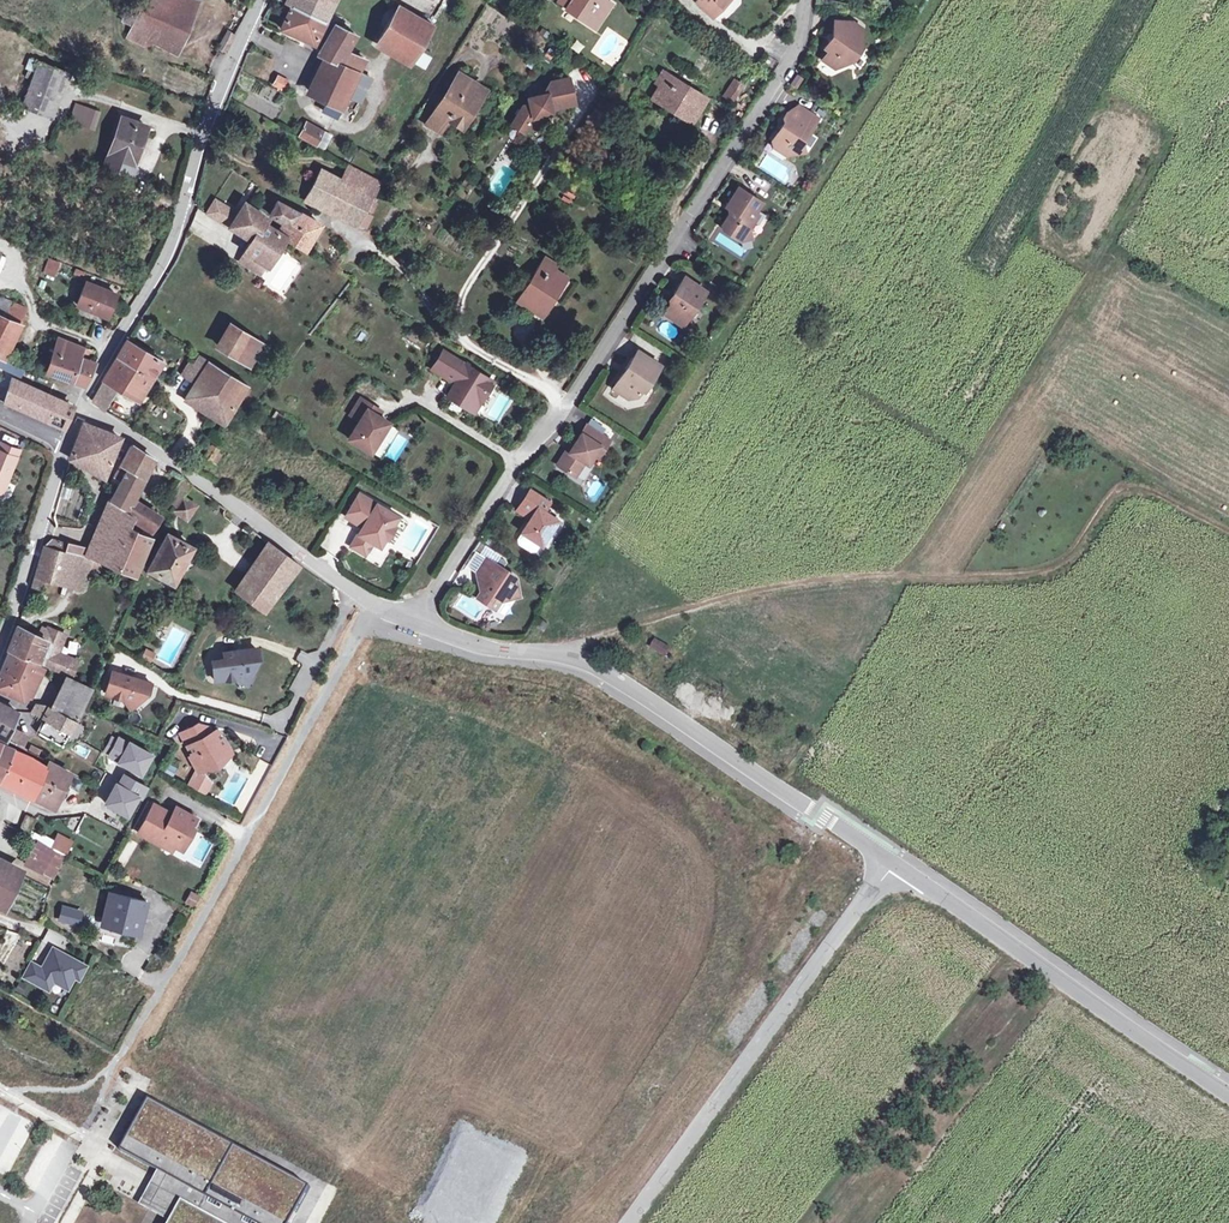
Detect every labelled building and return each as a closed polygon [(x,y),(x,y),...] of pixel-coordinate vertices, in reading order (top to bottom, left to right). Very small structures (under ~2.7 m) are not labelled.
[(144,0),(133,0),(124,20),(133,24),(144,0)] [(197,2),(193,0),(144,0),(133,24),(178,49),(192,16),(200,3),(197,2)] [(314,43),(325,21),(334,0),(293,0),(291,5),(288,12),(281,28),(314,43)] [(606,0),(559,0),(558,3),(566,8),(587,22),(592,15),(600,20),(611,3),(606,0)] [(695,2),(711,18),(728,1),(727,0),(697,0),(695,2)] [(281,9),(288,12),(291,5),(285,2),(281,9)] [(377,40),(413,60),(434,23),(398,3),(377,40)] [(595,27),(600,20),(592,15),(587,22),(595,27)] [(826,50),(820,60),(832,68),(844,62),(852,51),(861,47),(862,28),(852,27),(852,21),(833,19),(832,33),(832,40),(828,39),(822,48),(826,50)] [(335,25),(325,21),(314,43),(322,47),(335,25)] [(176,54),(178,49),(133,24),(127,38),(150,48),(153,42),(176,54)] [(322,47),(319,54),(332,60),(315,95),(328,101),(324,110),(336,116),(357,71),(339,62),(345,51),(355,35),(335,25),(322,47)] [(218,48),(225,52),(232,38),(225,34),(218,48)] [(854,57),(861,47),(852,51),(844,62),(854,57)] [(363,60),(345,51),(339,62),(357,71),(363,60)] [(29,58),(25,69),(35,73),(39,62),(29,58)] [(67,73),(39,62),(35,73),(23,105),(51,116),(67,73)] [(706,97),(662,70),(655,82),(659,85),(651,98),(690,122),(706,97)] [(439,101),(438,103),(451,111),(462,118),(474,99),(477,101),(483,91),(470,83),(472,80),(459,72),(441,102),(439,101)] [(804,77),(797,72),(789,83),(796,88),(804,77)] [(573,102),(567,76),(549,81),(544,89),(545,92),(527,97),(529,103),(522,105),(511,124),(523,131),(526,126),(531,129),(540,126),(545,118),(543,112),(550,111),(549,107),(573,102)] [(733,78),(727,87),(736,93),(742,84),(733,78)] [(732,100),(736,93),(727,87),(723,95),(732,100)] [(461,127),(477,101),(474,99),(462,118),(451,111),(447,118),(461,127)] [(439,131),(447,118),(451,111),(438,103),(426,123),(439,131)] [(69,120),(77,123),(82,107),(74,104),(69,120)] [(802,142),(817,117),(796,105),(790,114),(786,111),(782,117),(782,121),(772,138),(776,141),(782,144),(785,154),(802,151),(802,142)] [(82,107),(77,123),(93,128),(98,112),(82,107)] [(121,118),(109,154),(134,162),(146,126),(121,118)] [(305,122),(298,136),(323,150),(330,136),(305,122)] [(509,129),(506,138),(521,143),(524,134),(509,129)] [(773,146),(785,154),(782,144),(776,141),(773,146)] [(129,175),(134,162),(109,154),(104,167),(129,175)] [(783,181),(791,170),(767,155),(760,166),(783,181)] [(348,167),(342,179),(371,194),(377,181),(348,167)] [(368,199),(371,194),(342,179),(320,169),(304,199),(325,210),(327,207),(365,226),(371,216),(363,211),(365,207),(370,209),(373,202),(368,199)] [(760,201),(737,186),(725,205),(731,208),(721,223),(722,229),(739,240),(750,238),(748,228),(752,221),(749,219),(760,201)] [(283,221),(283,222),(281,225),(280,226),(277,231),(283,235),(285,236),(284,238),(304,250),(320,222),(298,211),(276,200),(269,213),(283,221)] [(244,250),(268,265),(284,238),(285,236),(283,235),(277,231),(264,222),(267,216),(244,201),(229,226),(251,239),(244,250)] [(59,261),(48,256),(42,271),(54,275),(59,261)] [(545,257),(517,300),(542,316),(567,277),(554,268),(557,265),(545,257)] [(669,303),(662,312),(682,325),(688,315),(686,314),(692,305),(694,306),(705,290),(683,276),(667,299),(669,303)] [(85,283),(76,304),(106,317),(115,294),(85,283)] [(16,325),(24,308),(0,298),(0,318),(16,325)] [(0,359),(16,325),(0,318),(0,358),(0,359)] [(230,324),(217,345),(250,364),(263,343),(230,324)] [(71,379),(84,383),(93,365),(88,362),(92,351),(58,338),(47,371),(71,379)] [(116,357),(103,379),(116,386),(137,399),(151,377),(161,360),(126,339),(116,357)] [(444,373),(453,357),(442,350),(432,366),(444,373)] [(622,389),(619,393),(627,398),(636,396),(646,379),(649,380),(659,364),(637,350),(614,384),(622,389)] [(186,376),(195,381),(208,359),(200,354),(193,365),(186,376)] [(492,381),(453,357),(444,373),(455,380),(446,396),(468,410),(474,399),(479,402),(492,381)] [(195,381),(185,397),(205,409),(225,421),(234,405),(247,383),(241,379),(228,372),(208,359),(195,381)] [(182,373),(186,376),(193,365),(188,361),(182,373)] [(90,400),(103,408),(116,386),(103,379),(90,400)] [(63,428),(73,407),(22,384),(10,381),(8,386),(3,400),(3,401),(63,428)] [(3,400),(8,386),(0,383),(0,384),(0,399),(3,400)] [(612,388),(619,393),(622,389),(614,384),(612,388)] [(388,423),(377,416),(367,410),(370,404),(360,398),(357,404),(350,415),(359,421),(348,439),(369,452),(388,423)] [(474,399),(468,410),(473,413),(479,402),(474,399)] [(380,411),(370,404),(367,410),(377,416),(380,411)] [(104,476),(120,437),(83,423),(70,458),(104,476)] [(566,450),(556,465),(574,477),(584,461),(587,463),(593,454),(599,446),(603,448),(608,440),(585,425),(568,451),(566,450)] [(0,443),(0,451),(16,457),(18,450),(0,443)] [(150,457),(131,445),(120,465),(125,468),(108,501),(123,510),(130,498),(150,457)] [(218,450),(210,446),(209,449),(206,454),(204,457),(211,461),(218,450)] [(598,457),(603,448),(599,446),(593,454),(598,457)] [(223,454),(218,450),(211,461),(217,464),(223,454)] [(16,457),(0,451),(0,494),(16,457)] [(169,499),(177,504),(182,496),(191,484),(182,478),(169,499)] [(548,502),(528,490),(519,505),(532,513),(528,519),(520,531),(540,544),(556,519),(542,510),(548,502)] [(358,532),(350,545),(364,554),(372,541),(379,546),(385,537),(387,538),(394,526),(392,524),(397,515),(358,492),(345,516),(362,526),(364,527),(360,534),(358,532)] [(182,496),(177,504),(174,509),(187,518),(195,505),(182,496)] [(155,514),(130,498),(123,510),(128,513),(132,515),(148,525),(155,514)] [(108,501),(84,556),(89,558),(94,559),(96,560),(107,564),(128,513),(123,510),(108,501)] [(515,511),(528,519),(532,513),(519,505),(515,511)] [(127,527),(129,522),(132,515),(128,513),(107,564),(134,575),(150,536),(127,527)] [(407,521),(397,515),(392,524),(394,526),(402,530),(407,521)] [(167,534),(148,569),(173,582),(191,546),(167,534)] [(69,552),(83,556),(86,548),(51,539),(51,541),(44,545),(69,552)] [(264,610),(298,564),(267,542),(235,590),(264,610)] [(61,581),(69,552),(44,545),(35,574),(43,576),(61,581)] [(82,586),(87,567),(89,558),(84,556),(83,556),(69,552),(61,581),(82,586)] [(516,577),(486,557),(477,572),(488,580),(477,596),(495,608),(500,599),(519,595),(516,577)] [(94,570),(96,560),(94,559),(89,558),(87,567),(94,570)] [(35,574),(32,585),(40,588),(43,576),(35,574)] [(7,651),(9,651),(36,662),(38,663),(69,677),(77,659),(60,652),(68,634),(49,625),(46,630),(41,628),(37,636),(17,626),(7,651)] [(657,639),(651,650),(667,659),(673,648),(657,639)] [(233,678),(250,676),(257,659),(255,648),(223,652),(224,659),(211,661),(214,681),(233,678)] [(152,652),(144,649),(139,658),(148,662),(152,652)] [(9,651),(2,669),(29,682),(38,663),(36,662),(9,651)] [(2,669),(0,673),(0,689),(21,698),(25,692),(29,694),(33,684),(29,682),(2,669)] [(149,682),(110,670),(104,692),(120,697),(135,702),(146,692),(149,682)] [(246,686),(250,676),(233,678),(246,686)] [(92,689),(92,687),(69,677),(59,697),(82,708),(92,689)] [(46,711),(42,718),(75,736),(80,725),(76,722),(82,708),(59,697),(51,714),(46,711)] [(135,702),(120,697),(129,710),(135,702)] [(21,746),(26,735),(9,726),(16,710),(0,702),(0,735),(21,746)] [(35,705),(32,712),(42,718),(46,711),(35,705)] [(75,736),(42,718),(35,732),(62,747),(65,741),(70,744),(75,736)] [(196,723),(179,732),(191,754),(189,755),(197,768),(207,763),(206,762),(218,755),(219,756),(222,755),(219,750),(227,746),(217,729),(215,729),(210,731),(202,735),(200,731),(196,723)] [(208,726),(200,731),(202,735),(210,731),(208,726)] [(107,756),(117,761),(127,742),(117,736),(107,756)] [(127,742),(117,761),(141,773),(152,750),(129,738),(127,742)] [(0,743),(0,779),(13,749),(0,743)] [(75,744),(73,753),(87,757),(89,748),(75,744)] [(30,745),(28,751),(37,755),(39,750),(30,745)] [(229,751),(227,746),(219,750),(222,755),(229,751)] [(13,749),(0,779),(0,781),(34,797),(47,767),(27,755),(13,749)] [(216,764),(219,756),(218,755),(206,762),(207,763),(216,764)] [(49,762),(47,767),(34,797),(54,806),(69,773),(49,762)] [(194,769),(185,785),(204,795),(212,780),(194,769)] [(146,785),(122,773),(118,782),(138,792),(141,794),(146,785)] [(115,780),(103,803),(126,815),(138,792),(118,782),(115,780)] [(153,804),(137,832),(160,845),(163,839),(173,845),(177,837),(185,842),(192,829),(189,828),(195,817),(182,810),(171,813),(153,804)] [(25,814),(18,829),(27,834),(35,819),(25,814)] [(57,832),(51,846),(66,853),(72,840),(57,832)] [(177,837),(173,845),(181,849),(185,842),(177,837)] [(57,880),(70,856),(66,853),(51,846),(38,839),(24,863),(55,879),(57,880)] [(163,839),(160,845),(170,850),(173,845),(163,839)] [(0,862),(0,906),(3,908),(20,872),(0,862)] [(79,882),(76,889),(82,892),(85,885),(79,882)] [(146,900),(109,891),(102,920),(120,924),(119,928),(138,933),(146,900)] [(169,927),(182,933),(190,917),(177,910),(169,927)] [(101,924),(119,928),(120,924),(102,920),(101,924)] [(0,968),(0,987),(1,987),(22,948),(13,942),(0,968)] [(27,950),(22,948),(1,987),(6,990),(27,950)] [(46,993),(51,984),(65,992),(72,980),(76,982),(83,969),(50,951),(39,972),(32,985),(32,986),(46,993)] [(39,972),(28,967),(22,979),(32,985),(39,972)] [(149,1099),(120,1151),(158,1171),(148,1189),(140,1204),(171,1221),(170,1222),(292,1222),(311,1189),(149,1099)]
